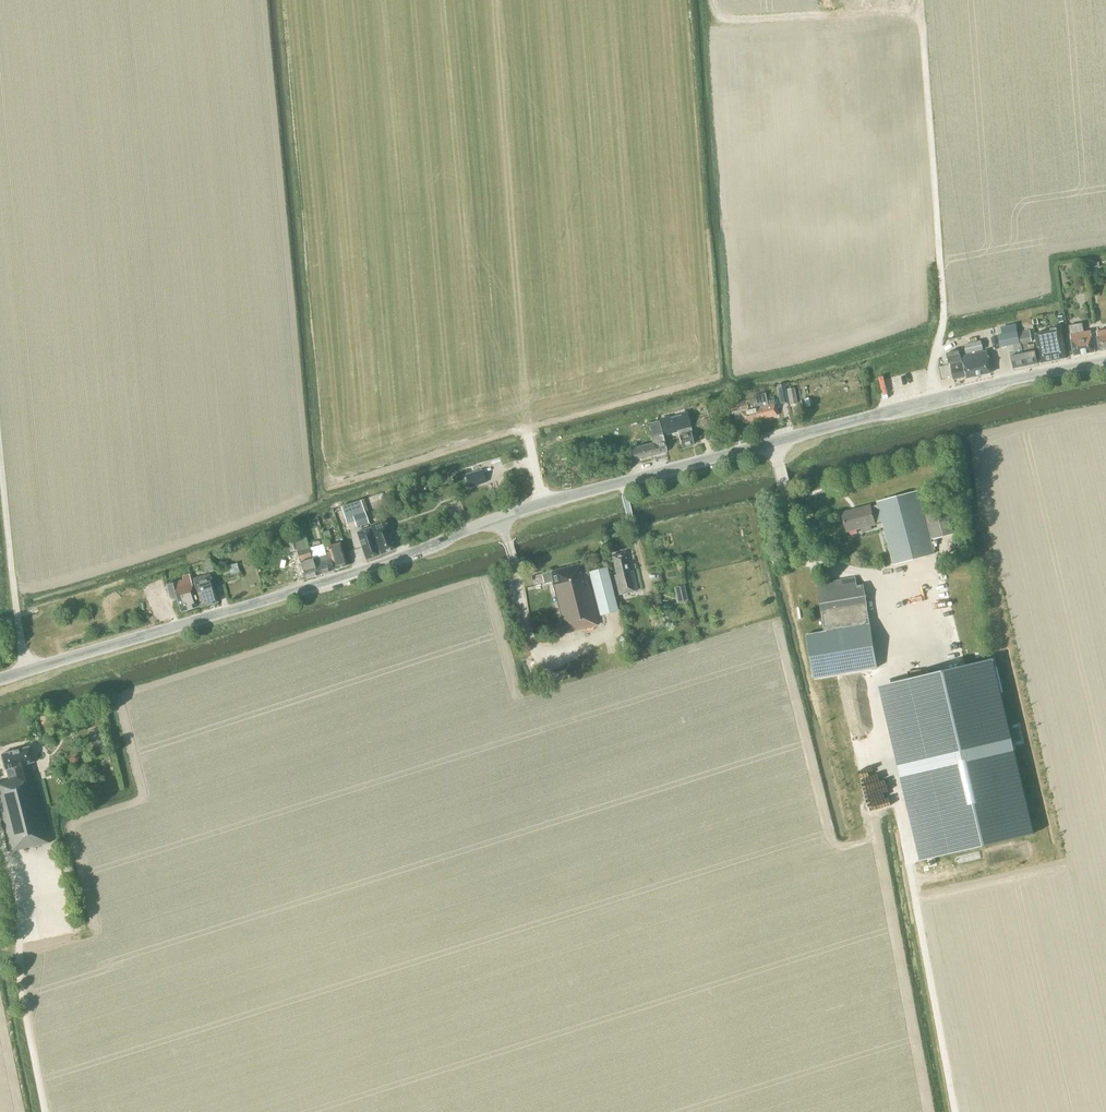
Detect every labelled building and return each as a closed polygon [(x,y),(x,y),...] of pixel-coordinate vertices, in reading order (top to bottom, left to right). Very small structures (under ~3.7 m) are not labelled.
[(1091,331),(1084,332),(1082,323),(1069,326),(1069,329),(1070,335),(1073,355),(1074,356),(1075,356),(1093,352),(1093,353),(1095,352),(1094,352),(1095,352),(1094,351),(1091,331)] [(1041,363),(1066,358),(1060,328),(1050,330),(1050,331),(1035,334),(1041,363)] [(1097,332),(1098,337),(1097,337),(1099,351),(1105,350),(1105,330),(1097,332)] [(1029,331),(1019,333),(1025,366),(1038,363),(1034,347),(1034,344),(1028,345),(1028,342),(1031,341),(1029,331)] [(1013,345),(1014,351),(1010,352),(1013,368),(1025,366),(1019,333),(1000,336),(1002,347),(1013,345)] [(983,350),(981,340),(964,344),(966,354),(983,350)] [(966,378),(991,372),(987,352),(962,358),(962,360),(961,361),(959,351),(947,353),(948,362),(949,365),(951,364),(954,379),(966,376),(966,378)] [(789,405),(796,404),(793,388),(787,390),(789,405)] [(785,392),(778,393),(780,404),(787,402),(785,392)] [(757,420),(776,415),(773,400),(766,402),(764,393),(752,396),(752,399),(754,408),(757,420)] [(757,420),(754,408),(752,399),(745,401),(745,400),(726,404),(729,414),(734,413),(736,421),(741,419),(742,423),(757,420)] [(686,413),(660,420),(664,434),(677,431),(681,447),(694,444),(686,413)] [(647,424),(647,425),(644,425),(642,421),(625,425),(627,431),(631,431),(635,447),(631,448),(634,459),(666,451),(658,421),(647,424)] [(615,444),(605,446),(607,456),(617,454),(615,444)] [(466,475),(469,487),(486,482),(482,470),(466,475)] [(846,531),(861,527),(862,533),(872,530),(871,525),(875,524),(875,523),(882,521),(893,564),(934,554),(917,491),(877,502),(878,505),(870,507),(870,506),(842,513),(846,531)] [(356,528),(368,523),(360,500),(341,507),(346,520),(352,518),(356,528)] [(933,539),(953,534),(946,508),(926,513),(933,539)] [(384,520),(370,525),(380,554),(395,548),(390,535),(395,533),(392,525),(387,527),(384,520)] [(365,560),(379,555),(370,528),(356,532),(365,560)] [(329,530),(322,532),(325,541),(328,540),(331,539),(329,530)] [(317,575),(311,558),(307,544),(304,535),(294,538),(293,535),(286,537),(290,552),(295,550),(299,562),(304,579),(317,575)] [(328,540),(325,541),(327,550),(328,550),(334,569),(346,565),(339,543),(330,546),(328,540)] [(310,548),(313,557),(311,558),(317,575),(333,570),(328,552),(325,553),(325,551),(323,544),(320,545),(310,548)] [(618,595),(637,590),(632,571),(629,572),(625,553),(611,556),(616,575),(613,575),(618,595)] [(208,572),(218,569),(215,557),(205,560),(208,572)] [(597,624),(596,619),(582,564),(549,572),(542,574),(544,583),(551,581),(564,633),(597,624)] [(599,615),(616,610),(606,568),(588,573),(599,615)] [(197,607),(198,605),(194,593),(189,574),(182,576),(183,580),(166,585),(169,597),(174,599),(176,599),(180,611),(181,612),(181,611),(197,607)] [(200,606),(217,602),(214,592),(217,592),(214,582),(212,583),(209,574),(192,579),(200,606)] [(817,583),(825,631),(806,635),(814,679),(877,668),(863,584),(857,585),(855,577),(817,583)] [(688,601),(684,587),(674,589),(677,603),(688,601)] [(992,660),(894,682),(935,857),(1032,835),(992,660)] [(50,841),(36,783),(34,784),(32,774),(31,774),(28,764),(33,763),(29,747),(1,754),(5,770),(8,780),(0,782),(0,816),(9,851),(50,841)]
